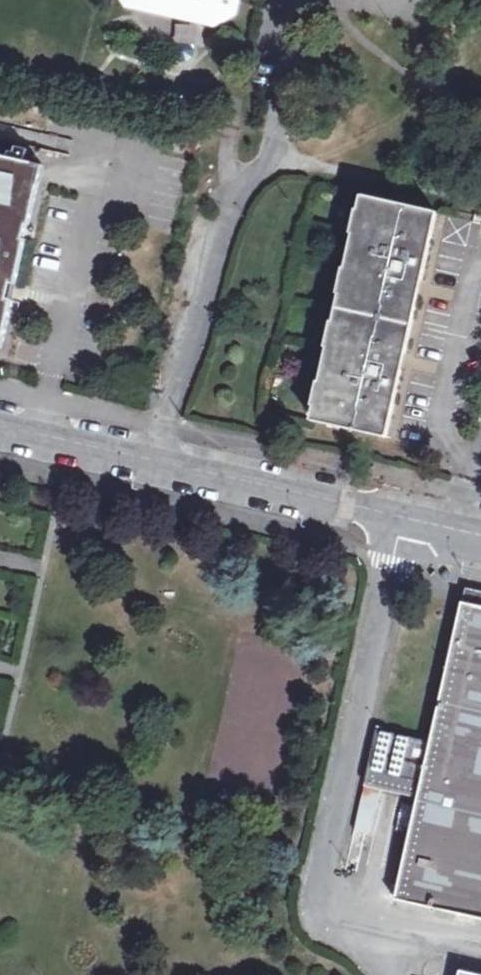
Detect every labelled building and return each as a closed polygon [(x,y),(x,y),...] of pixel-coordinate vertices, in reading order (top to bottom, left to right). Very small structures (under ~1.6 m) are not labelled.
[(125,5),(216,25),(235,14),(237,0),(122,0),(125,5)] [(204,45),(204,25),(175,25),(175,45),(204,45)] [(3,349),(14,300),(10,299),(13,285),(17,286),(28,240),(26,240),(29,226),(31,226),(44,166),(0,156),(0,348),(3,349)] [(386,437),(436,214),(365,198),(362,213),(368,214),(349,297),(343,296),(337,325),(343,326),(325,407),(319,406),(316,422),(386,437)] [(466,588),(462,604),(480,608),(480,591),(466,588)] [(462,604),(432,741),(377,729),(368,768),(423,781),(396,900),(480,919),(480,608),(462,604)]
